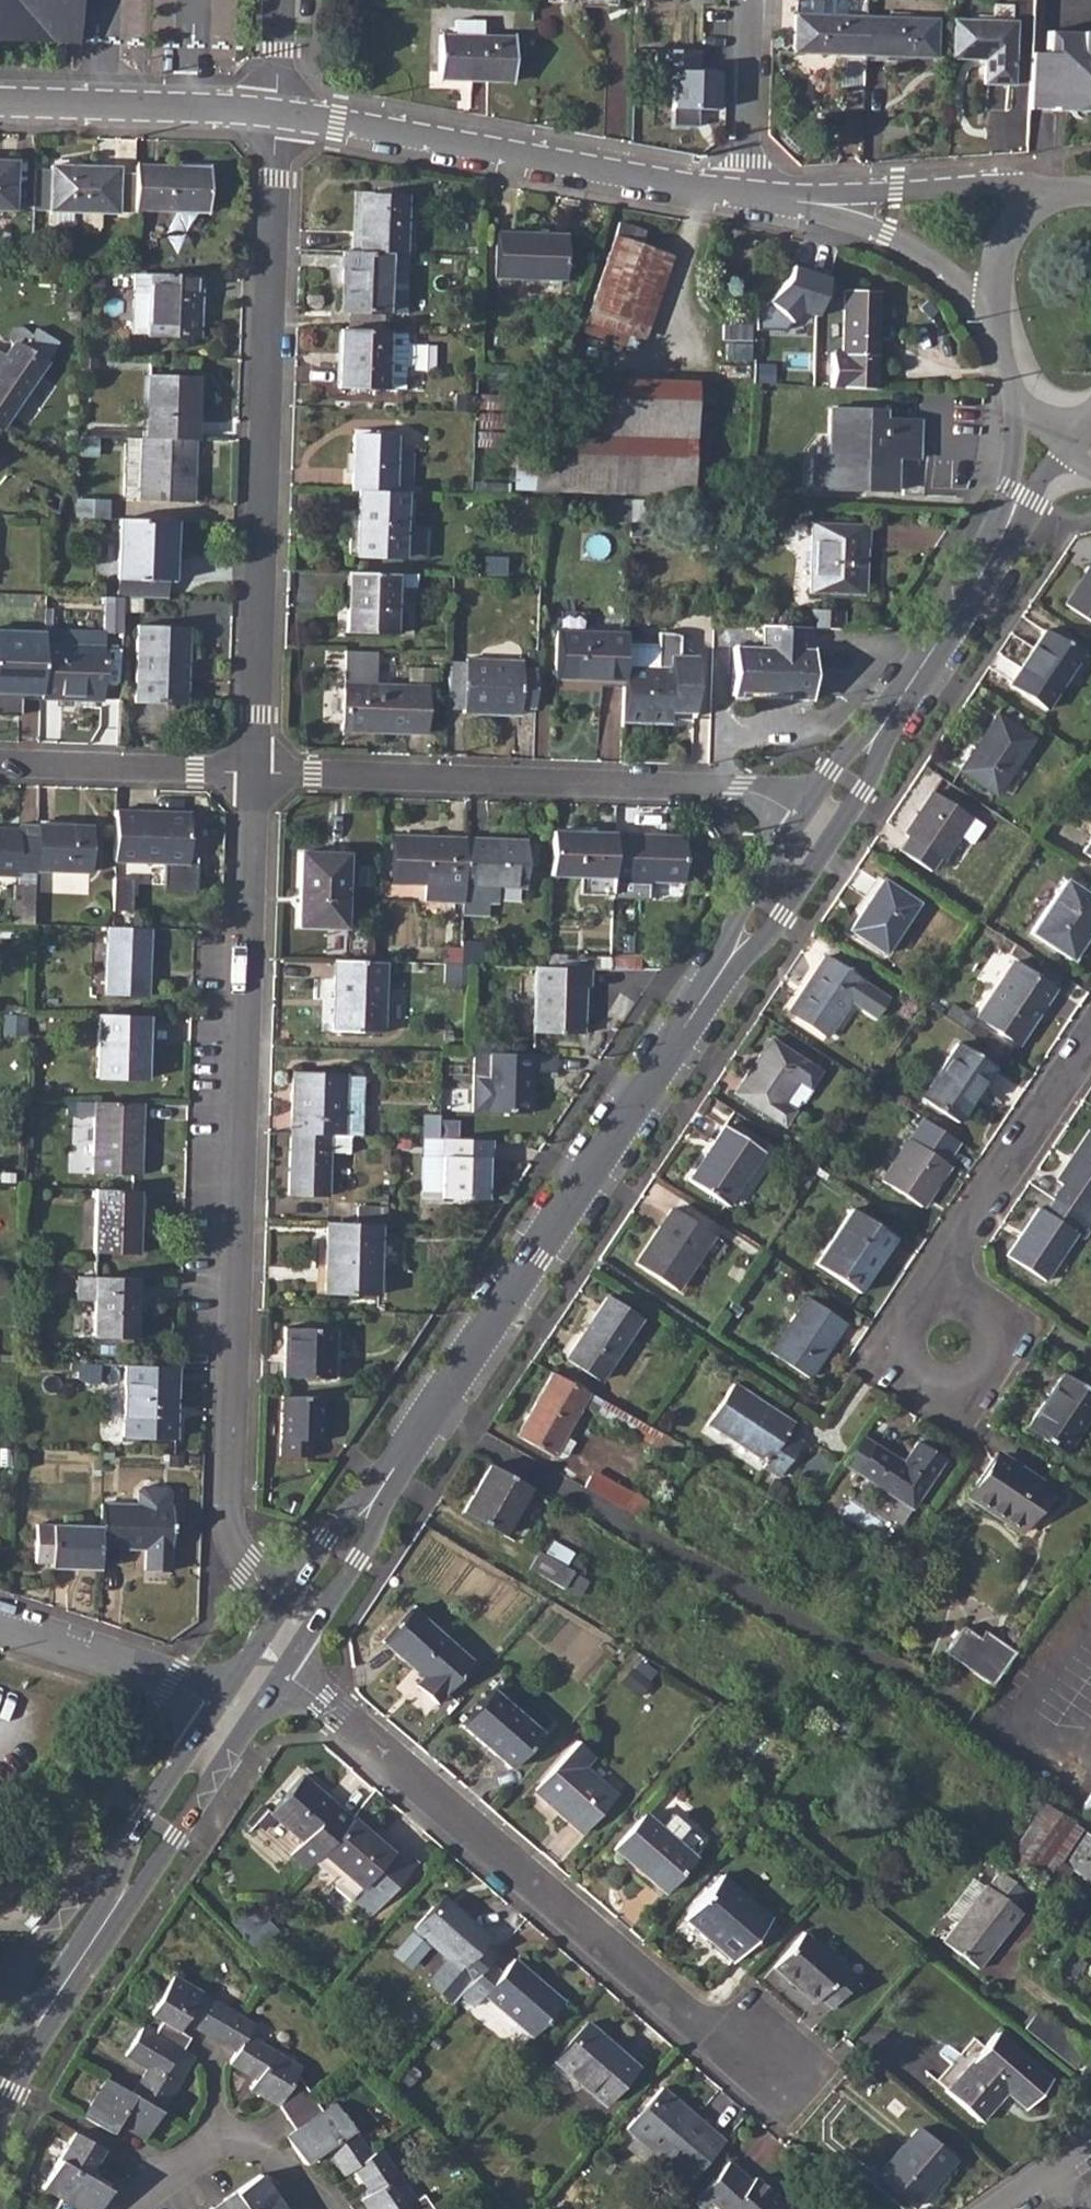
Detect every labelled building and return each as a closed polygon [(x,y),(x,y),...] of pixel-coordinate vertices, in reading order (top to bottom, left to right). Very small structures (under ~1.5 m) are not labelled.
[(51,44),(53,0),(0,0),(0,42),(51,44)] [(866,55),(867,17),(823,15),(823,0),(799,0),(799,14),(796,14),(795,52),(866,55)] [(867,17),(866,55),(936,57),(937,19),(867,17)] [(953,20),(952,59),(985,59),(984,85),(1013,86),(1015,22),(953,20)] [(441,35),(441,73),(473,74),(474,80),(514,81),(514,38),(487,37),(487,24),(457,23),(457,36),(441,35)] [(1028,101),(1064,101),(1064,110),(1090,92),(1090,34),(1045,32),(1044,51),(1029,50),(1028,101)] [(675,109),(719,108),(721,70),(698,70),(699,49),(658,47),(656,87),(675,87),(675,109)] [(1064,110),(1090,111),(1090,92),(1064,110)] [(134,166),(133,210),(206,212),(208,173),(180,172),(179,167),(134,166)] [(12,211),(12,167),(0,167),(0,210),(12,211)] [(48,211),(48,212),(47,226),(69,227),(69,213),(115,214),(116,167),(49,167),(49,171),(32,170),(30,210),(48,211)] [(359,196),(357,252),(403,254),(405,198),(359,196)] [(617,224),(581,331),(623,346),(628,334),(632,337),(660,255),(640,248),(644,234),(617,224)] [(495,234),(494,277),(562,279),(563,237),(495,234)] [(357,252),(341,252),(342,286),(348,285),(347,315),(385,316),(405,316),(407,254),(403,254),(357,252)] [(149,298),(130,297),(129,336),(197,338),(199,277),(149,275),(149,298)] [(832,354),(832,385),(876,385),(877,295),(842,293),(841,353),(832,354)] [(46,362),(24,347),(30,338),(31,335),(29,332),(28,330),(26,328),(24,326),(21,326),(18,327),(15,328),(13,330),(12,333),(11,336),(12,338),(13,342),(11,345),(4,353),(0,351),(0,431),(46,362)] [(339,331),(337,389),(383,391),(386,332),(385,332),(347,331),(339,331)] [(148,376),(146,439),(194,441),(197,378),(148,376)] [(403,376),(402,391),(417,392),(417,377),(403,376)] [(579,437),(578,490),(689,494),(692,401),(693,380),(669,379),(669,401),(602,400),(601,438),(579,437)] [(812,458),(811,487),(895,490),(895,468),(882,467),(882,457),(918,458),(918,421),(884,419),(884,410),(827,409),(826,457),(812,458)] [(352,435),(351,491),(357,491),(404,493),(409,493),(410,454),(405,454),(405,438),(352,435)] [(146,439),(140,439),(126,438),(124,499),(139,499),(139,502),(192,504),(194,441),(146,439)] [(404,493),(357,491),(355,556),(402,557),(404,493)] [(75,500),(75,518),(109,519),(110,501),(75,500)] [(174,521),(118,519),(117,581),(167,582),(168,543),(174,544),(174,521)] [(810,523),(809,593),(863,595),(865,524),(810,523)] [(1064,604),(1090,622),(1090,564),(1064,604)] [(416,575),(348,573),(345,633),(392,635),(394,589),(415,590),(416,575)] [(104,598),(102,630),(103,630),(104,635),(120,635),(121,598),(104,598)] [(809,610),(808,627),(846,628),(846,611),(809,610)] [(808,627),(765,625),(764,647),(736,646),(737,697),(816,701),(818,649),(807,649),(808,627)] [(138,628),(135,703),(184,703),(187,629),(138,628)] [(40,695),(41,645),(41,633),(0,631),(0,694),(40,695)] [(1044,631),(1009,685),(1045,710),(1082,655),(1044,631)] [(554,678),(622,681),(623,646),(624,635),(555,633),(554,678)] [(622,681),(621,719),(668,720),(669,714),(692,714),(694,658),(677,657),(678,637),(672,635),(667,634),(661,633),(656,633),(656,647),(623,646),(622,681)] [(40,695),(39,700),(102,702),(103,647),(41,645),(40,695)] [(519,707),(534,708),(535,671),(521,670),(521,663),(464,661),(462,714),(518,716),(519,707)] [(425,687),(408,687),(343,685),(342,732),(423,734),(424,708),(425,687)] [(996,717),(960,771),(995,794),(1000,786),(1013,796),(1028,773),(1015,763),(1030,740),(996,717)] [(908,837),(900,849),(931,869),(939,858),(943,860),(959,836),(972,844),(983,827),(932,793),(905,835),(908,837)] [(115,811),(113,863),(186,865),(188,813),(115,811)] [(35,838),(34,871),(89,873),(91,828),(35,826),(35,838)] [(18,878),(18,875),(19,837),(18,831),(0,830),(0,876),(18,878)] [(552,832),(550,876),(579,877),(579,894),(611,896),(611,883),(613,835),(552,832)] [(613,835),(611,883),(682,887),(684,838),(613,835)] [(424,901),(462,903),(464,840),(393,837),(391,883),(424,885),(424,901)] [(462,903),(461,917),(486,917),(486,904),(496,905),(497,887),(524,888),(525,842),(464,840),(462,903)] [(300,853),(297,927),(344,928),(347,855),(300,853)] [(882,881),(849,930),(884,954),(918,903),(882,881)] [(1030,933),(1071,959),(1090,928),(1090,898),(1065,881),(1030,933)] [(15,886),(14,925),(33,925),(34,886),(15,886)] [(111,929),(107,928),(106,996),(147,997),(150,929),(111,929)] [(825,956),(788,1011),(827,1037),(862,982),(825,956)] [(373,963),(335,962),(333,1031),(382,1032),(384,963),(373,963)] [(1012,962),(976,1017),(1018,1044),(1054,989),(1012,962)] [(547,968),(535,967),(533,1033),(580,1035),(583,987),(588,988),(588,969),(575,969),(547,968)] [(147,1016),(99,1015),(97,1078),(139,1079),(140,1051),(145,1051),(147,1016)] [(469,1032),(468,1053),(472,1052),(499,1054),(500,1033),(469,1032)] [(759,1055),(735,1092),(784,1125),(793,1110),(783,1104),(797,1081),(809,1089),(820,1072),(808,1064),(773,1040),(762,1057),(759,1055)] [(956,1044),(921,1098),(956,1122),(993,1067),(956,1044)] [(499,1054),(472,1052),(471,1111),(528,1114),(529,1074),(556,1074),(556,1055),(499,1054)] [(293,1074),(291,1134),(350,1136),(362,1137),(364,1075),(293,1074)] [(143,1103),(76,1101),(76,1117),(96,1118),(94,1172),(139,1174),(143,1103)] [(724,1125),(687,1181),(725,1205),(761,1151),(724,1125)] [(1088,1130),(1054,1180),(1063,1186),(1053,1198),(1090,1223),(1090,1132),(1088,1130)] [(350,1136),(291,1134),(289,1193),(328,1195),(330,1153),(349,1154),(350,1136)] [(909,1138),(880,1180),(920,1207),(948,1164),(909,1138)] [(427,1139),(424,1196),(486,1198),(487,1167),(491,1167),(491,1140),(438,1139),(427,1139)] [(140,1191),(96,1189),(94,1252),(137,1253),(140,1191)] [(1053,1198),(1045,1211),(1037,1207),(1004,1256),(1044,1281),(1075,1234),(1083,1240),(1090,1228),(1090,1223),(1053,1198)] [(356,1207),(355,1223),(380,1225),(387,1224),(388,1208),(356,1207)] [(671,1208),(634,1263),(673,1289),(710,1235),(671,1208)] [(851,1209),(814,1263),(857,1292),(893,1237),(851,1209)] [(355,1223),(326,1223),(324,1293),(376,1294),(380,1226),(380,1225),(355,1223)] [(136,1278),(78,1276),(78,1299),(95,1299),(94,1338),(134,1339),(136,1278)] [(605,1295),(563,1359),(598,1382),(639,1317),(605,1295)] [(805,1297),(768,1352),(808,1378),(845,1323),(805,1297)] [(285,1326),(283,1377),(331,1378),(333,1328),(285,1326)] [(178,1366),(126,1365),(123,1436),(175,1437),(178,1366)] [(646,1426),(551,1371),(515,1435),(551,1455),(552,1453),(565,1461),(574,1443),(564,1436),(581,1405),(673,1457),(680,1445),(646,1426)] [(1024,1428),(1063,1453),(1090,1410),(1090,1393),(1061,1374),(1024,1428)] [(732,1383),(706,1422),(765,1461),(762,1466),(778,1477),(801,1442),(787,1432),(792,1423),(732,1383)] [(325,1397),(282,1396),(280,1455),(313,1456),(314,1441),(324,1442),(325,1397)] [(874,1445),(861,1436),(843,1463),(857,1471),(912,1506),(943,1460),(916,1443),(902,1462),(874,1445)] [(996,1451),(967,1497),(1020,1532),(1050,1486),(996,1451)] [(529,1487),(488,1463),(462,1512),(502,1535),(529,1487)] [(590,1476),(584,1487),(639,1518),(647,1501),(601,1475),(590,1476)] [(777,1481),(769,1494),(781,1502),(789,1488),(777,1481)] [(100,1526),(99,1547),(144,1548),(144,1569),(170,1569),(172,1505),(101,1503),(100,1526)] [(50,1567),(98,1568),(99,1547),(100,1526),(37,1524),(36,1562),(50,1562),(50,1567)] [(539,1552),(530,1567),(563,1586),(572,1571),(539,1552)] [(411,1608),(381,1642),(421,1676),(414,1685),(436,1703),(471,1661),(411,1608)] [(963,1627),(959,1632),(1006,1662),(1013,1653),(983,1632),(977,1638),(963,1627)] [(959,1632),(944,1654),(990,1685),(1006,1662),(959,1632)] [(496,1685),(544,1727),(552,1718),(504,1675),(496,1685)] [(540,1733),(489,1690),(459,1724),(509,1767),(540,1733)] [(575,1741),(533,1790),(583,1832),(615,1795),(583,1767),(591,1755),(575,1741)] [(288,1854),(306,1870),(312,1864),(321,1854),(351,1819),(301,1775),(269,1812),(300,1841),(288,1854)] [(1082,1806),(1090,1812),(1090,1792),(1082,1806)] [(1008,1854),(1046,1880),(1083,1826),(1045,1800),(1008,1854)] [(643,1814),(612,1849),(663,1891),(703,1843),(673,1817),(662,1830),(643,1814)] [(351,1819),(321,1854),(361,1888),(352,1898),(372,1916),(412,1870),(351,1819)] [(1062,1863),(1069,1868),(1090,1883),(1090,1837),(1083,1831),(1062,1863)] [(1023,1891),(1008,1879),(997,1871),(996,1870),(985,1885),(983,1884),(981,1886),(970,1878),(943,1914),(954,1922),(940,1941),(976,1968),(1019,1911),(1013,1905),(1023,1891)] [(767,1916),(748,1899),(721,1874),(683,1917),(733,1961),(770,1918),(767,1916)] [(426,1982),(451,2002),(459,1994),(487,1961),(495,1953),(484,1943),(487,1937),(457,1911),(452,1915),(437,1902),(413,1929),(446,1958),(426,1982)] [(43,1916),(36,1910),(26,1924),(29,1926),(33,1929),(43,1916)] [(802,1931),(772,1967),(813,2002),(819,1997),(831,2007),(855,1978),(802,1931)] [(487,1961),(459,1994),(472,2005),(482,1994),(531,2036),(562,2002),(513,1959),(500,1973),(487,1961)] [(192,2056),(182,2051),(189,2037),(178,2031),(184,2020),(235,2051),(228,2063),(254,2078),(249,2088),(279,2105),(292,2125),(294,2129),(285,2136),(304,2164),(325,2149),(343,2175),(353,2169),(369,2192),(359,2199),(367,2208),(431,2208),(422,2195),(415,2199),(379,2148),(370,2154),(333,2103),(321,2111),(297,2074),(301,2066),(247,2036),(253,2023),(245,2018),(170,1974),(149,2013),(160,2020),(152,2033),(141,2026),(124,2055),(146,2068),(131,2094),(103,2078),(81,2116),(111,2133),(117,2123),(144,2139),(192,2056)] [(1037,2009),(1028,2022),(1080,2060),(1089,2047),(1037,2009)] [(587,2022),(553,2062),(601,2104),(636,2065),(587,2022)] [(995,2032),(944,2091),(979,2121),(1004,2092),(1024,2109),(1049,2078),(995,2032)] [(1078,2073),(1090,2082),(1090,2054),(1078,2073)] [(653,2153),(687,2183),(723,2141),(661,2086),(624,2128),(633,2136),(625,2146),(644,2163),(653,2153)] [(915,2128),(874,2175),(912,2206),(952,2159),(915,2128)] [(108,2188),(87,2176),(102,2148),(73,2132),(40,2188),(58,2199),(53,2208),(96,2208),(108,2188)] [(696,2197),(702,2203),(708,2199),(720,2208),(785,2208),(783,2207),(785,2204),(752,2177),(749,2180),(728,2162),(696,2197)] [(223,2198),(230,2208),(284,2208),(259,2173),(223,2198)]
